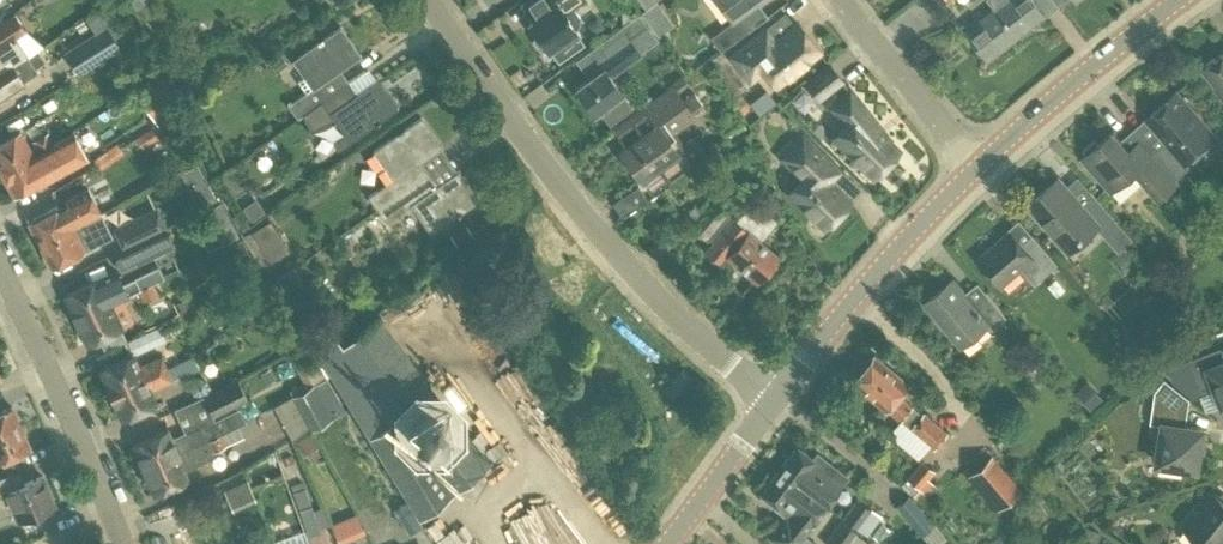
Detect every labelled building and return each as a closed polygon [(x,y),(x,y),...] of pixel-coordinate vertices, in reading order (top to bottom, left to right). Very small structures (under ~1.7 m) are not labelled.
[(143,0),(126,0),(136,12),(146,4),(143,0)] [(575,30),(579,27),(580,18),(574,8),(585,0),(526,0),(519,5),(538,34),(535,36),(534,40),(540,49),(544,49),(548,47),(549,48),(575,30)] [(645,8),(655,0),(639,0),(645,8)] [(640,11),(657,34),(673,23),(655,0),(645,8),(640,11)] [(732,17),(754,0),(719,0),(732,17)] [(982,21),(981,19),(965,30),(989,61),(1004,49),(1003,47),(1045,14),(1035,1),(1036,0),(1009,0),(982,21)] [(28,56),(27,56),(29,55),(17,37),(27,30),(15,12),(0,22),(0,76),(5,72),(28,56)] [(583,72),(588,78),(576,86),(594,112),(598,109),(611,128),(634,111),(621,92),(611,78),(625,67),(641,56),(638,52),(630,40),(629,39),(648,26),(648,25),(639,13),(619,28),(604,39),(605,40),(612,50),(583,72)] [(721,51),(748,31),(738,17),(710,37),(721,51)] [(79,75),(122,47),(107,24),(64,52),(79,75)] [(803,57),(815,47),(796,24),(775,41),(766,29),(731,57),(750,80),(763,69),(776,85),(806,61),(803,57)] [(297,117),(348,81),(340,70),(361,55),(341,26),(292,60),(312,88),(288,104),(297,117)] [(279,54),(269,61),(276,72),(288,64),(281,54),(281,53),(279,54)] [(1204,68),(1222,92),(1222,53),(1204,68)] [(0,76),(0,102),(26,84),(23,81),(38,71),(28,56),(5,72),(0,76)] [(819,102),(845,82),(829,62),(802,82),(819,102)] [(158,125),(184,107),(160,73),(134,90),(158,125)] [(310,132),(335,121),(344,135),(334,145),(338,151),(349,142),(398,108),(378,80),(357,94),(348,81),(297,117),(298,118),(301,116),(307,124),(310,132)] [(683,99),(673,85),(673,84),(642,106),(654,123),(620,148),(641,177),(656,166),(668,184),(698,164),(709,156),(701,144),(692,141),(685,146),(676,133),(697,118),(707,110),(703,103),(694,91),(683,99)] [(865,161),(877,172),(897,150),(870,124),(873,120),(850,91),(833,109),(848,123),(834,138),(862,164),(865,161)] [(1168,141),(1153,154),(1175,180),(1190,167),(1186,162),(1216,136),(1176,91),(1146,117),(1168,141)] [(35,127),(66,108),(58,95),(27,114),(35,127)] [(377,209),(429,173),(421,161),(442,147),(421,117),(373,151),(392,179),(368,196),(377,209)] [(141,146),(157,138),(168,132),(162,123),(136,138),(141,146)] [(1179,184),(1175,180),(1153,154),(1141,140),(1130,149),(1113,131),(1099,142),(1096,138),(1083,149),(1087,153),(1082,158),(1111,191),(1134,172),(1143,182),(1158,202),(1179,184)] [(0,142),(0,169),(2,172),(54,143),(48,132),(32,141),(34,146),(30,149),(20,132),(0,142)] [(54,143),(2,172),(14,195),(45,178),(47,180),(88,158),(73,132),(54,143)] [(168,132),(157,138),(161,144),(171,138),(168,132)] [(829,183),(840,171),(802,135),(781,157),(804,179),(790,193),(813,215),(816,212),(828,223),(848,201),(829,183)] [(233,199),(251,186),(236,162),(217,175),(233,199)] [(387,222),(410,206),(430,233),(478,200),(458,171),(438,185),(429,173),(377,209),(387,222)] [(1091,191),(1079,176),(1067,186),(1060,177),(1028,205),(1068,251),(1097,226),(1119,252),(1133,239),(1120,224),(1117,221),(1091,191)] [(205,182),(187,191),(196,210),(214,201),(205,182)] [(744,212),(754,200),(735,184),(725,195),(744,212)] [(67,204),(62,206),(30,222),(41,244),(102,214),(89,186),(65,199),(67,204)] [(712,200),(708,196),(698,208),(694,205),(682,219),(690,226),(706,240),(709,236),(713,240),(704,250),(723,266),(731,257),(757,280),(778,255),(761,241),(763,237),(736,215),(734,218),(733,217),(733,218),(728,213),(728,214),(720,207),(712,200)] [(157,208),(114,229),(123,249),(166,228),(157,208)] [(102,214),(41,244),(52,266),(84,250),(113,235),(102,214)] [(459,246),(473,236),(466,224),(451,234),(459,246)] [(123,249),(113,254),(122,272),(175,246),(166,228),(123,249)] [(1001,286),(1022,268),(1035,283),(1058,263),(1033,234),(1022,243),(1011,230),(978,258),(1001,286)] [(121,299),(138,291),(137,290),(153,283),(165,277),(160,266),(148,272),(125,283),(118,269),(66,294),(77,318),(121,298),(121,299)] [(974,303),(965,293),(954,279),(926,302),(962,346),(989,323),(993,328),(1007,317),(987,292),(974,303)] [(137,290),(138,291),(142,301),(159,293),(153,283),(137,290)] [(259,284),(245,292),(259,315),(272,306),(259,284)] [(121,298),(77,318),(88,342),(121,327),(112,308),(123,302),(121,299),(121,298)] [(177,302),(181,313),(191,308),(187,298),(177,302)] [(491,464),(379,316),(342,344),(336,335),(313,348),(419,520),(491,464)] [(139,352),(150,348),(164,341),(158,326),(132,337),(139,352)] [(111,394),(168,368),(167,367),(181,361),(176,349),(139,366),(134,354),(100,369),(111,394)] [(1220,349),(1188,361),(1201,393),(1216,387),(1222,404),(1222,357),(1220,349)] [(871,357),(868,355),(858,367),(861,370),(851,381),(885,410),(886,409),(933,449),(947,432),(923,412),(922,414),(898,394),(907,384),(873,355),(871,357)] [(168,368),(111,394),(122,418),(155,403),(150,391),(174,381),(168,368)] [(309,430),(345,410),(327,377),(291,396),(309,430)] [(164,431),(133,445),(144,469),(206,442),(220,435),(222,434),(239,426),(245,423),(239,411),(216,422),(213,416),(247,399),(238,379),(238,378),(174,409),(184,432),(170,438),(167,430),(164,431)] [(1205,451),(1208,435),(1203,435),(1204,428),(1185,425),(1189,399),(1165,380),(1157,391),(1152,422),(1163,423),(1157,462),(1198,469),(1201,451),(1205,451)] [(21,427),(11,406),(0,411),(0,436),(21,427)] [(1010,422),(1017,430),(1024,425),(1017,416),(1010,422)] [(206,442),(144,469),(155,493),(188,478),(184,468),(197,463),(215,455),(214,452),(227,446),(244,437),(260,429),(255,418),(245,423),(239,426),(222,434),(220,435),(206,442)] [(21,427),(0,436),(0,461),(30,448),(21,427)] [(782,466),(798,480),(829,505),(850,477),(817,452),(812,458),(797,446),(782,466)] [(996,509),(1020,488),(992,455),(968,476),(996,509)] [(929,497),(937,487),(929,480),(936,472),(920,459),(906,477),(929,497)] [(1049,467),(1045,470),(1052,480),(1057,477),(1063,472),(1055,462),(1049,467)] [(798,480),(782,466),(761,494),(776,505),(773,508),(785,516),(768,537),(777,543),(798,543),(811,528),(829,505),(798,480)] [(55,506),(42,476),(25,484),(18,469),(0,477),(0,517),(15,511),(19,521),(55,506)] [(247,480),(224,490),(231,506),(254,496),(247,480)] [(1217,489),(1199,512),(1198,511),(1193,511),(1186,520),(1187,525),(1188,526),(1186,529),(1200,540),(1196,543),(1222,543),(1222,494),(1217,489)] [(946,539),(909,495),(896,506),(929,543),(940,543),(946,539)] [(858,498),(843,517),(843,518),(868,536),(882,517),(858,498)] [(409,535),(423,526),(406,500),(393,509),(409,535)] [(307,533),(329,524),(323,507),(301,515),(307,533)] [(449,526),(458,543),(477,543),(479,543),(466,517),(449,526)] [(344,518),(330,523),(338,542),(351,536),(344,518)] [(824,543),(849,543),(858,532),(842,520),(824,543)] [(170,536),(174,543),(197,543),(190,528),(170,536)] [(1079,543),(1097,543),(1100,534),(1085,528),(1079,543)] [(304,531),(274,542),(275,543),(308,543),(304,531)]
